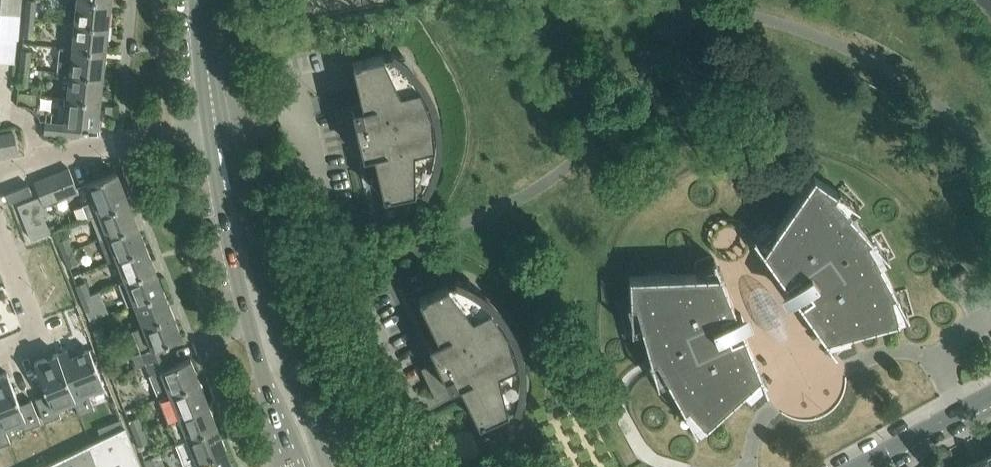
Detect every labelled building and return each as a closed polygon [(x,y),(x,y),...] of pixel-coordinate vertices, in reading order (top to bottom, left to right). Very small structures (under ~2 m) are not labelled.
[(24,16),(35,17),(36,0),(26,0),(24,16)] [(110,0),(76,0),(74,21),(107,25),(110,0)] [(33,36),(35,17),(24,16),(22,35),(33,36)] [(105,50),(107,25),(74,21),(71,47),(105,50)] [(102,75),(105,50),(71,47),(60,46),(58,70),(69,71),(69,72),(102,75)] [(31,49),(22,48),(21,48),(20,67),(30,68),(31,49)] [(416,71),(411,66),(413,65),(404,52),(398,54),(394,51),(391,49),(390,50),(392,51),(383,53),(352,60),(358,87),(360,95),(362,104),(351,107),(339,109),(345,133),(357,131),(358,136),(362,154),(373,151),(383,196),(414,188),(423,186),(422,188),(423,189),(425,185),(427,181),(433,179),(436,165),(434,164),(436,158),(437,152),(438,146),(438,143),(438,139),(438,134),(438,128),(438,122),(437,119),(436,115),(436,112),(435,108),(434,104),(433,101),(431,97),(429,93),(427,88),(424,82),(420,77),(416,71)] [(28,85),(30,68),(20,67),(18,84),(28,85)] [(100,100),(102,75),(69,72),(66,97),(100,100)] [(97,126),(100,100),(66,97),(63,122),(45,120),(44,132),(78,136),(79,124),(97,126)] [(0,133),(0,152),(16,149),(12,131),(0,133)] [(78,191),(76,187),(68,167),(56,172),(65,196),(78,191)] [(87,183),(82,185),(89,203),(93,201),(98,212),(98,213),(128,201),(117,171),(87,183)] [(65,196),(56,172),(45,176),(54,200),(65,196)] [(880,264),(867,241),(871,237),(871,236),(852,215),(834,195),(837,191),(836,190),(813,174),(795,201),(786,213),(786,214),(778,226),(761,250),(771,264),(784,282),(791,277),(794,281),(784,288),(791,298),(807,287),(811,293),(799,302),(814,324),(825,338),(852,331),(897,318),(891,295),(896,292),(895,291),(880,264)] [(54,200),(45,176),(34,180),(40,195),(43,204),(44,204),(54,200)] [(28,183),(6,191),(9,201),(10,201),(32,192),(28,183)] [(46,209),(44,204),(43,204),(40,195),(18,204),(30,237),(33,239),(51,232),(43,210),(46,209)] [(137,224),(128,201),(98,213),(98,212),(91,215),(100,238),(107,235),(137,224)] [(146,246),(137,224),(107,235),(116,258),(146,246)] [(68,236),(58,239),(57,239),(63,253),(73,249),(68,236)] [(155,268),(146,246),(116,258),(125,280),(155,268)] [(78,261),(73,249),(63,253),(68,266),(78,261)] [(164,291),(155,268),(125,280),(134,303),(164,291)] [(971,278),(966,269),(953,276),(954,278),(958,286),(971,278)] [(754,357),(744,332),(730,338),(727,331),(745,324),(741,312),(729,317),(727,312),(735,309),(726,288),(720,272),(691,273),(676,274),(661,274),(628,276),(630,303),(630,304),(635,304),(642,330),(649,357),(650,358),(647,359),(651,367),(653,371),(656,382),(659,381),(660,383),(667,379),(683,408),(688,405),(705,424),(739,393),(761,373),(754,357)] [(481,291),(478,289),(479,287),(468,277),(462,280),(457,278),(454,277),(453,278),(455,279),(447,282),(418,296),(438,337),(428,342),(436,359),(438,363),(427,368),(438,391),(449,385),(459,381),(462,388),(466,396),(478,422),(507,408),(515,404),(515,406),(516,406),(517,402),(518,397),(524,395),(523,380),(521,380),(522,375),(521,370),(521,366),(521,363),(520,358),(520,353),(519,349),(518,345),(517,341),(514,334),(512,329),(510,326),(508,321),(505,317),(501,311),(499,308),(495,304),(493,302),(490,299),(485,294),(481,291)] [(85,280),(76,284),(75,284),(80,298),(91,294),(85,280)] [(173,313),(164,291),(134,303),(142,324),(142,325),(173,313)] [(95,306),(91,294),(80,298),(85,309),(95,306)] [(146,363),(170,353),(166,342),(182,336),(173,313),(142,325),(142,324),(132,329),(141,351),(132,354),(137,366),(145,362),(146,363)] [(102,324),(93,328),(98,341),(108,337),(102,324)] [(67,348),(56,353),(80,414),(94,409),(88,394),(104,388),(89,349),(70,356),(67,348)] [(56,353),(34,361),(47,393),(35,398),(44,421),(60,415),(57,406),(73,400),(79,415),(80,414),(56,353)] [(199,381),(190,358),(174,364),(170,353),(146,363),(159,396),(199,381)] [(0,375),(0,419),(9,442),(10,442),(4,427),(21,420),(24,429),(40,423),(31,399),(19,404),(7,372),(0,375)] [(208,403),(199,381),(159,396),(168,419),(208,403)] [(217,425),(208,403),(168,419),(177,441),(217,425)] [(139,415),(129,419),(134,432),(144,428),(139,415)] [(9,442),(0,419),(0,446),(9,442)] [(225,447),(217,425),(177,441),(186,463),(195,459),(225,447)] [(149,441),(144,428),(134,432),(139,445),(149,441)] [(125,429),(80,451),(45,466),(140,466),(125,429)] [(186,463),(187,466),(233,466),(225,447),(195,459),(186,463)] [(979,460),(983,466),(990,466),(990,454),(979,460)]
